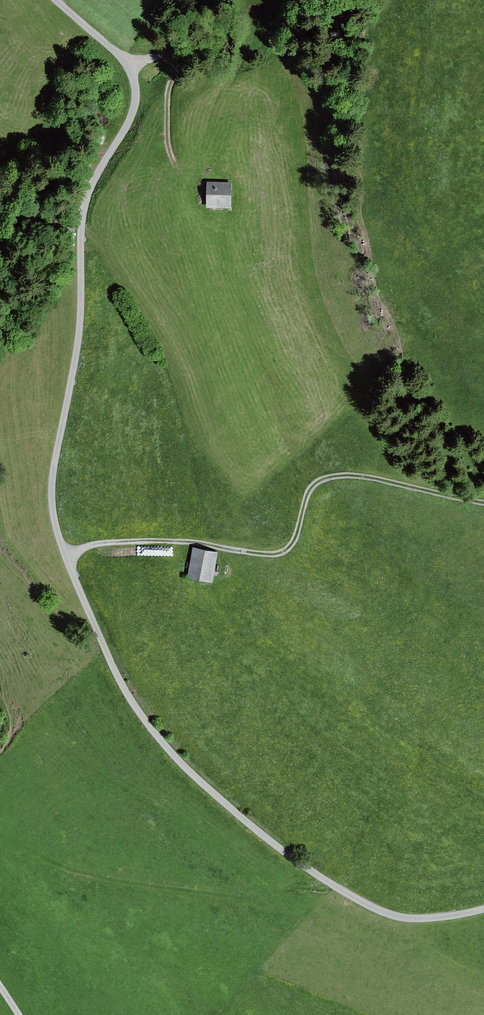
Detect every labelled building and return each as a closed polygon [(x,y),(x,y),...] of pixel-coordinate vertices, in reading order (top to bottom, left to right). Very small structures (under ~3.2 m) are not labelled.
[(231,185),(206,184),(205,209),(230,211),(231,185)] [(218,552),(193,548),(187,579),(213,584),(218,552)]
